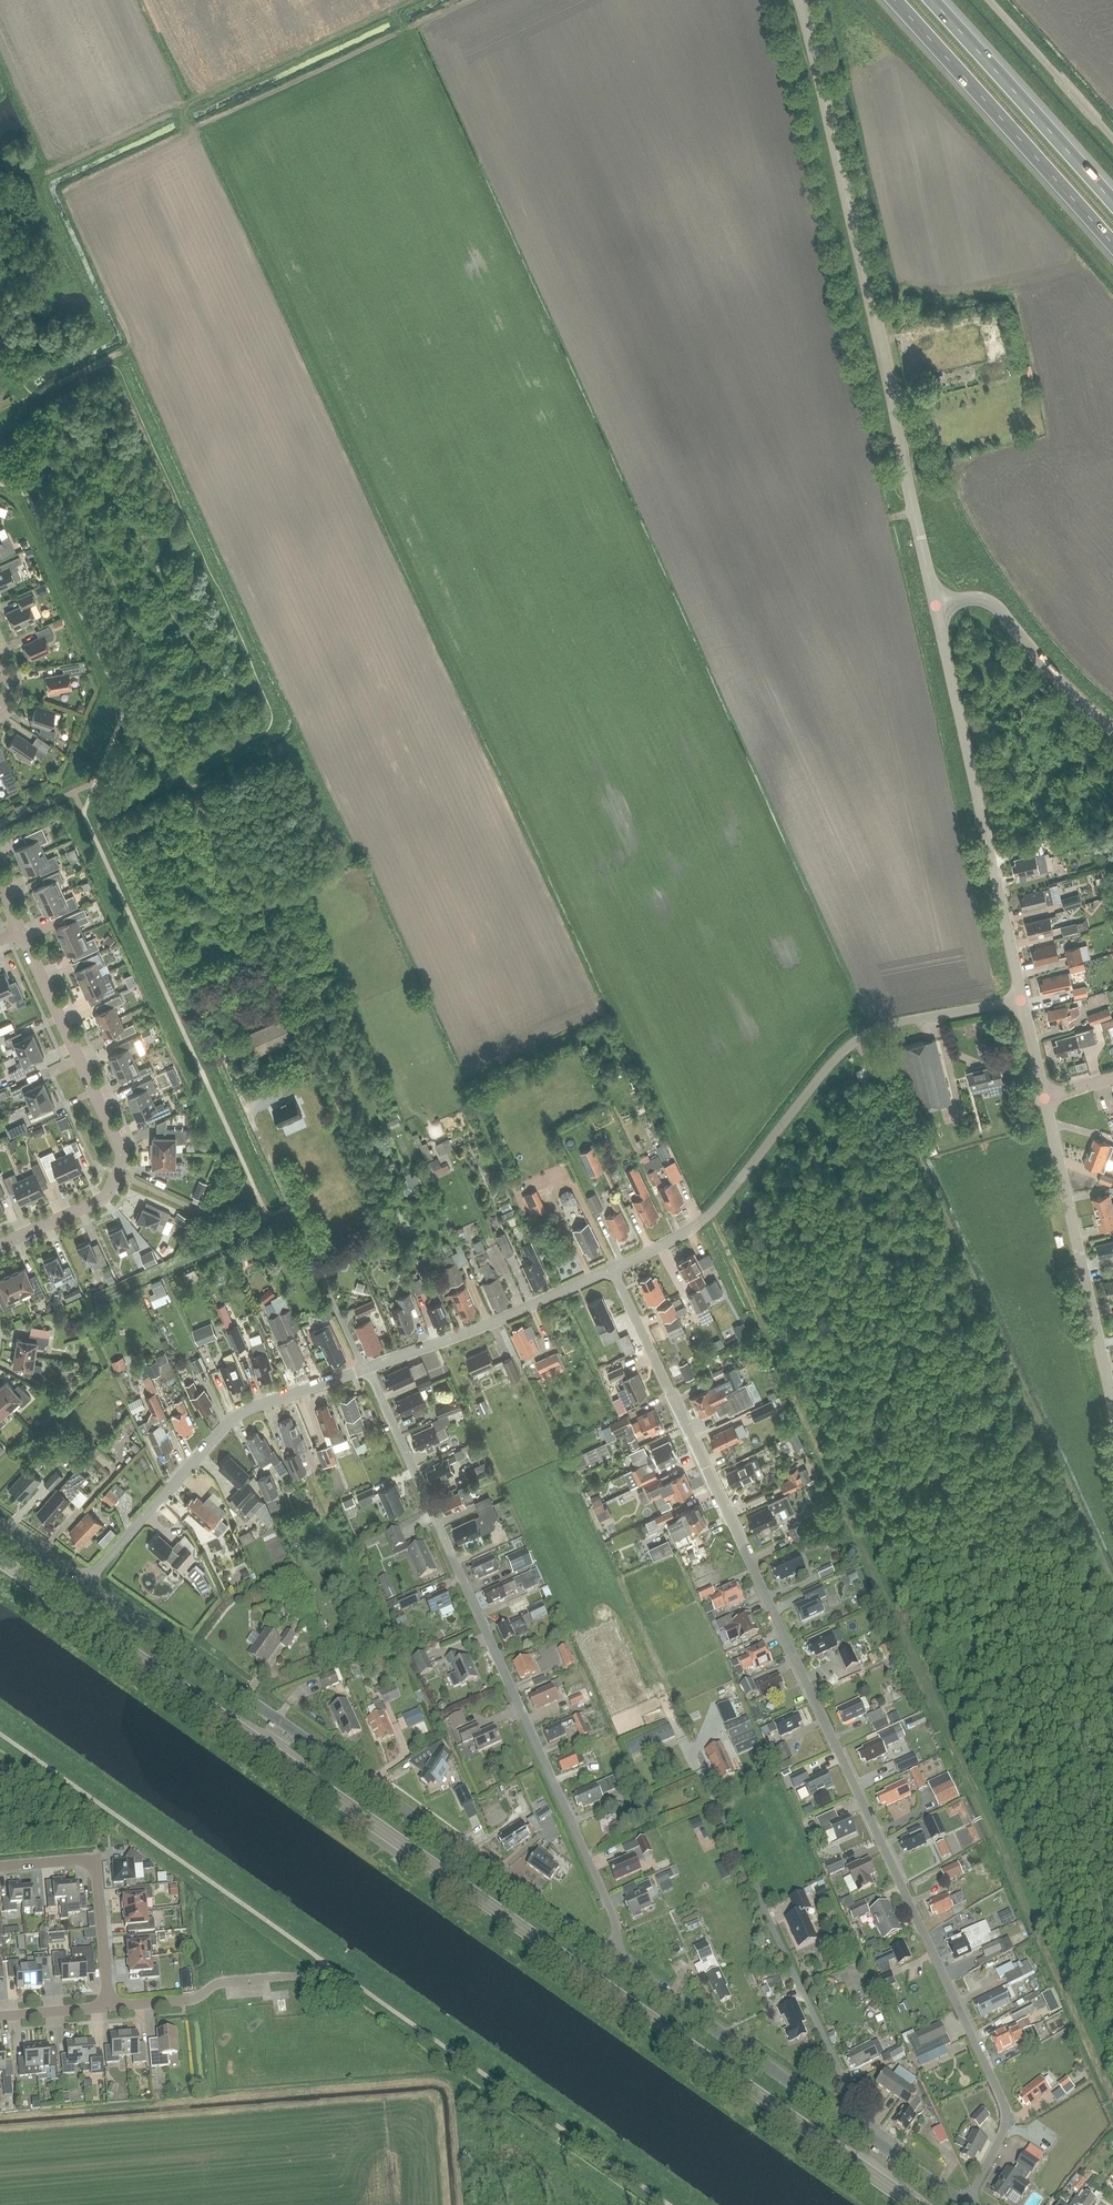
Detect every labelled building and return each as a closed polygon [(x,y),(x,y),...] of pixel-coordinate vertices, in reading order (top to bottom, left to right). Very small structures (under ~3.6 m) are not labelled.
[(1,558),(15,551),(8,537),(1,540),(0,539),(0,556),(1,558)] [(22,549),(29,546),(26,540),(20,543),(22,549)] [(27,559),(33,556),(30,549),(24,552),(27,559)] [(15,582),(20,580),(21,576),(16,566),(22,563),(19,557),(0,565),(0,566),(3,572),(0,573),(0,589),(15,582)] [(44,584),(36,588),(40,596),(48,592),(44,584)] [(14,630),(36,620),(29,606),(36,603),(32,593),(18,599),(21,606),(6,613),(14,630)] [(56,629),(63,626),(60,620),(53,623),(56,629)] [(39,655),(50,650),(47,642),(54,639),(49,626),(36,632),(39,639),(24,645),(26,649),(24,649),(24,651),(25,655),(28,656),(29,656),(30,659),(32,658),(34,659),(38,657),(39,655)] [(46,677),(49,696),(59,694),(59,691),(71,689),(69,675),(81,673),(79,664),(62,667),(63,674),(46,677)] [(79,703),(76,710),(83,712),(85,706),(79,703)] [(41,727),(39,734),(53,739),(55,732),(49,730),(55,711),(36,705),(30,724),(41,727)] [(17,733),(7,747),(27,761),(37,747),(45,753),(50,745),(37,737),(32,744),(17,733)] [(5,785),(15,781),(5,758),(0,761),(0,774),(2,778),(5,785)] [(17,812),(24,809),(22,804),(15,807),(17,812)] [(21,863),(44,852),(40,845),(48,841),(42,828),(24,837),(28,845),(15,851),(21,863)] [(1046,846),(1044,847),(1047,857),(1060,854),(1057,843),(1056,843),(1055,837),(1044,839),(1046,846)] [(44,852),(21,863),(26,875),(39,869),(41,875),(60,867),(55,856),(47,860),(44,852)] [(1044,854),(1036,856),(1015,861),(1015,865),(1013,865),(1015,875),(1019,874),(1020,881),(1027,880),(1026,876),(1049,871),(1048,870),(1049,868),(1049,866),(1047,865),(1044,854)] [(39,903),(62,893),(59,885),(64,883),(59,872),(43,879),(46,885),(34,891),(39,903)] [(1104,885),(1095,887),(1097,894),(1106,891),(1104,885)] [(1027,911),(1054,905),(1050,889),(1023,895),(1024,898),(1021,899),(1023,909),(1026,908),(1027,911)] [(57,910),(60,916),(78,907),(73,896),(65,900),(62,893),(39,903),(45,915),(57,910)] [(1079,894),(1061,899),(1065,911),(1083,905),(1079,894)] [(62,943),(83,933),(79,926),(90,921),(84,910),(64,919),(67,925),(56,930),(62,943)] [(1051,922),(1057,921),(1056,916),(1026,924),(1030,939),(1053,933),(1051,922)] [(1061,928),(1063,936),(1079,932),(1079,931),(1084,929),(1083,922),(1061,928)] [(86,942),(83,933),(62,943),(68,956),(79,951),(81,957),(99,949),(94,938),(86,942)] [(115,940),(109,935),(104,940),(110,945),(115,940)] [(1059,960),(1056,944),(1035,949),(1036,952),(1033,952),(1035,962),(1038,962),(1039,965),(1059,960)] [(1068,963),(1090,958),(1087,945),(1065,951),(1068,963)] [(81,985),(102,976),(99,968),(104,966),(99,954),(83,961),(86,967),(75,972),(81,985)] [(1069,968),(1071,973),(1096,967),(1094,961),(1069,968)] [(134,986),(142,983),(138,972),(129,976),(134,986)] [(1047,995),(1073,990),(1069,973),(1043,979),(1043,982),(1040,983),(1042,993),(1046,992),(1047,995)] [(24,998),(18,985),(11,987),(5,974),(0,976),(0,992),(3,998),(7,995),(10,1001),(13,1002),(24,998)] [(81,985),(85,992),(88,998),(98,993),(101,999),(116,992),(111,980),(105,983),(102,976),(81,985)] [(1085,987),(1073,990),(1075,998),(1087,995),(1085,987)] [(100,1026),(119,1018),(114,1007),(124,1002),(120,996),(106,1002),(109,1009),(95,1015),(100,1026)] [(25,1000),(17,1004),(19,1010),(27,1006),(25,1000)] [(1048,1013),(1047,1015),(1047,1018),(1049,1019),(1050,1024),(1057,1023),(1058,1028),(1073,1025),(1069,1006),(1047,1011),(1048,1013)] [(1090,1023),(1111,1016),(1109,1009),(1088,1016),(1090,1023)] [(119,1018),(100,1026),(106,1038),(119,1031),(122,1038),(137,1031),(134,1024),(124,1029),(119,1018)] [(243,1037),(253,1060),(294,1041),(285,1019),(243,1037)] [(0,1028),(0,1034),(0,1035),(15,1029),(12,1023),(0,1028)] [(141,1033),(144,1040),(153,1036),(151,1033),(155,1032),(153,1027),(141,1033)] [(1081,1052),(1080,1048),(1097,1043),(1093,1029),(1075,1034),(1075,1035),(1056,1041),(1057,1045),(1054,1046),(1056,1056),(1060,1055),(1061,1058),(1081,1052)] [(20,1055),(39,1046),(34,1034),(20,1040),(17,1034),(5,1040),(10,1051),(17,1048),(20,1055)] [(115,1069),(134,1060),(132,1054),(139,1051),(134,1039),(121,1045),(124,1051),(110,1057),(115,1069)] [(908,1079),(911,1094),(916,1111),(951,1103),(935,1039),(890,1050),(898,1081),(908,1079)] [(12,1079),(33,1069),(30,1063),(44,1057),(39,1046),(20,1055),(22,1061),(16,1064),(18,1069),(9,1073),(12,1079)] [(120,1080),(133,1074),(136,1080),(151,1073),(148,1066),(139,1071),(134,1060),(115,1069),(120,1080)] [(972,1090),(1003,1082),(999,1064),(967,1072),(972,1090)] [(174,1068),(167,1072),(170,1078),(177,1075),(174,1068)] [(133,1109),(153,1100),(150,1094),(157,1090),(152,1079),(139,1085),(142,1091),(128,1098),(133,1109)] [(30,1103),(49,1094),(44,1083),(30,1089),(27,1083),(11,1091),(14,1097),(18,1095),(20,1100),(27,1097),(30,1103)] [(49,1094),(30,1103),(33,1110),(26,1113),(31,1124),(43,1118),(41,1112),(54,1106),(49,1094)] [(156,1106),(153,1101),(153,1100),(133,1109),(138,1120),(152,1114),(155,1120),(172,1112),(169,1106),(165,1108),(163,1103),(156,1106)] [(296,1100),(272,1110),(280,1127),(303,1116),(296,1100)] [(177,1112),(184,1109),(181,1102),(174,1105),(177,1112)] [(71,1127),(66,1116),(57,1121),(62,1131),(71,1127)] [(24,1122),(15,1126),(19,1134),(28,1130),(24,1122)] [(154,1137),(154,1152),(176,1153),(176,1143),(183,1143),(187,1143),(187,1139),(188,1138),(189,1137),(190,1136),(190,1135),(190,1133),(189,1132),(188,1131),(187,1130),(183,1130),(167,1130),(167,1138),(154,1137)] [(420,1147),(423,1146),(418,1134),(413,1137),(418,1148),(420,1147)] [(15,1139),(9,1142),(12,1150),(19,1147),(15,1139)] [(437,1145),(442,1155),(454,1150),(449,1139),(437,1145)] [(1089,1152),(1112,1161),(1112,1156),(1111,1155),(1112,1148),(1112,1146),(1094,1139),(1089,1152)] [(63,1156),(71,1176),(82,1171),(76,1157),(82,1154),(77,1141),(64,1147),(67,1154),(63,1156)] [(201,1142),(198,1148),(206,1153),(209,1146),(201,1142)] [(423,1146),(420,1147),(426,1161),(433,1158),(427,1144),(423,1146)] [(580,1154),(591,1177),(605,1170),(594,1147),(580,1154)] [(71,1176),(63,1156),(56,1159),(53,1152),(40,1157),(46,1170),(54,1167),(60,1181),(71,1176)] [(154,1152),(153,1167),(166,1167),(166,1175),(183,1176),(183,1162),(176,1162),(176,1153),(154,1152)] [(1084,1165),(1104,1173),(1106,1168),(1112,1170),(1112,1168),(1112,1161),(1089,1152),(1084,1165)] [(656,1169),(663,1166),(658,1156),(643,1164),(653,1185),(662,1181),(656,1169)] [(429,1163),(437,1179),(451,1172),(445,1160),(439,1163),(438,1159),(429,1163)] [(632,1162),(624,1166),(627,1171),(635,1167),(632,1162)] [(674,1162),(665,1166),(673,1183),(682,1178),(682,1177),(674,1162)] [(24,1179),(33,1198),(44,1193),(38,1179),(44,1176),(38,1163),(32,1166),(35,1174),(24,1179)] [(648,1224),(657,1220),(655,1217),(659,1215),(650,1194),(636,1166),(635,1167),(627,1171),(625,1172),(639,1199),(633,1202),(643,1223),(646,1221),(648,1224)] [(418,1170),(405,1176),(410,1186),(423,1181),(418,1170)] [(24,1179),(23,1179),(18,1181),(15,1174),(3,1179),(9,1192),(15,1189),(22,1203),(33,1198),(24,1179)] [(1098,1182),(1111,1187),(1112,1180),(1112,1179),(1101,1174),(1098,1182)] [(681,1205),(683,1203),(673,1183),(658,1190),(668,1211),(672,1209),(673,1212),(682,1208),(681,1205)] [(196,1190),(193,1197),(201,1200),(203,1194),(196,1190)] [(594,1214),(603,1210),(595,1194),(586,1198),(594,1214)] [(1092,1199),(1095,1214),(1112,1210),(1110,1195),(1092,1199)] [(627,1231),(630,1229),(616,1202),(612,1204),(616,1213),(606,1218),(615,1237),(618,1236),(620,1239),(629,1234),(627,1231)] [(543,1204),(529,1211),(532,1218),(546,1211),(543,1204)] [(162,1232),(171,1214),(159,1208),(156,1214),(143,1208),(142,1210),(140,1209),(135,1221),(142,1224),(143,1223),(162,1232)] [(515,1209),(501,1216),(503,1220),(517,1214),(515,1209)] [(1095,1214),(1099,1230),(1112,1227),(1112,1210),(1095,1214)] [(192,1219),(178,1212),(174,1221),(188,1227),(192,1219)] [(523,1223),(521,1224),(518,1225),(526,1243),(531,1241),(523,1223)] [(596,1247),(599,1245),(589,1224),(574,1231),(585,1252),(588,1251),(589,1254),(598,1250),(596,1247)] [(140,1249),(134,1237),(128,1240),(122,1227),(120,1228),(120,1226),(108,1231),(111,1238),(112,1238),(118,1251),(130,1245),(133,1252),(140,1249)] [(506,1257),(514,1253),(504,1233),(497,1237),(506,1257)] [(389,1238),(383,1240),(386,1246),(391,1244),(389,1238)] [(485,1248),(481,1240),(474,1243),(477,1252),(485,1248)] [(95,1269),(101,1267),(107,1264),(102,1252),(96,1254),(90,1242),(88,1243),(87,1241),(76,1246),(79,1253),(80,1252),(86,1265),(92,1262),(95,1269)] [(1097,1245),(1100,1258),(1112,1255),(1112,1241),(1097,1245)] [(545,1272),(532,1243),(522,1247),(527,1257),(530,1263),(523,1266),(534,1288),(548,1281),(544,1273),(545,1272)] [(163,1245),(160,1251),(166,1255),(170,1249),(163,1245)] [(453,1255),(451,1256),(446,1245),(441,1247),(445,1258),(440,1261),(452,1286),(465,1280),(457,1262),(466,1258),(463,1249),(453,1254),(453,1255)] [(140,1256),(146,1268),(158,1262),(152,1250),(140,1256)] [(700,1272),(704,1271),(695,1254),(685,1259),(702,1288),(705,1295),(704,1295),(707,1302),(724,1294),(716,1279),(707,1285),(700,1272)] [(55,1256),(43,1261),(46,1268),(48,1267),(53,1280),(60,1277),(64,1284),(75,1279),(70,1266),(64,1269),(58,1257),(56,1258),(55,1256)] [(709,1306),(707,1302),(704,1295),(705,1295),(702,1288),(685,1259),(677,1263),(686,1280),(689,1278),(695,1290),(688,1294),(699,1316),(711,1309),(709,1306)] [(506,1302),(509,1301),(499,1278),(494,1280),(490,1269),(491,1269),(489,1263),(487,1264),(486,1260),(479,1262),(481,1266),(479,1267),(481,1273),(484,1272),(488,1283),(483,1285),(493,1308),(497,1307),(498,1310),(507,1306),(506,1302)] [(340,1263),(339,1267),(341,1270),(345,1271),(348,1269),(350,1266),(348,1262),(344,1261),(340,1263)] [(396,1268),(394,1274),(401,1277),(404,1271),(396,1268)] [(12,1275),(21,1295),(30,1291),(33,1298),(43,1293),(37,1277),(31,1280),(26,1269),(12,1275)] [(110,1270),(104,1273),(108,1283),(115,1280),(110,1270)] [(21,1295),(12,1275),(0,1281),(0,1285),(4,1292),(0,1294),(0,1301),(4,1310),(15,1305),(12,1299),(21,1295)] [(650,1306),(666,1298),(656,1277),(653,1279),(652,1276),(641,1280),(643,1283),(640,1284),(650,1306)] [(420,1278),(411,1282),(416,1295),(425,1291),(420,1278)] [(1108,1281),(1105,1282),(1108,1296),(1111,1296),(1112,1299),(1112,1280),(1108,1281)] [(358,1283),(356,1290),(363,1292),(365,1285),(358,1283)] [(155,1293),(150,1295),(152,1300),(157,1298),(167,1294),(163,1284),(153,1288),(155,1293)] [(445,1298),(439,1284),(434,1286),(438,1294),(439,1294),(442,1300),(445,1298)] [(474,1314),(477,1312),(466,1288),(450,1295),(461,1319),(464,1318),(466,1321),(475,1317),(474,1314)] [(79,1289),(72,1292),(75,1299),(82,1296),(79,1289)] [(277,1289),(267,1297),(270,1300),(280,1293),(277,1289)] [(412,1331),(412,1326),(414,1326),(408,1309),(415,1306),(410,1294),(396,1299),(399,1308),(392,1310),(400,1331),(402,1330),(406,1334),(412,1331)] [(277,1314),(268,1318),(277,1338),(299,1329),(284,1295),(274,1299),(271,1300),(272,1302),(277,1314)] [(606,1344),(620,1337),(602,1298),(588,1304),(596,1323),(602,1320),(607,1330),(601,1333),(606,1344)] [(355,1309),(359,1317),(377,1309),(373,1301),(355,1309)] [(435,1325),(447,1320),(443,1311),(444,1310),(441,1302),(428,1308),(435,1325)] [(326,1303),(319,1306),(326,1321),(333,1317),(326,1303)] [(217,1307),(236,1351),(247,1346),(238,1325),(234,1327),(225,1304),(217,1307)] [(659,1311),(664,1322),(678,1316),(673,1305),(659,1311)] [(370,1354),(383,1348),(371,1321),(355,1328),(366,1351),(369,1350),(370,1354)] [(192,1331),(199,1346),(218,1338),(211,1323),(192,1331)] [(744,1323),(734,1328),(738,1340),(749,1335),(744,1323)] [(523,1359),(539,1351),(533,1337),(537,1335),(532,1325),(524,1328),(523,1326),(514,1330),(516,1334),(512,1335),(523,1359)] [(332,1336),(328,1326),(310,1335),(315,1345),(320,1343),(329,1364),(332,1362),(334,1366),(346,1360),(335,1335),(332,1336)] [(633,1353),(641,1349),(634,1333),(626,1336),(633,1353)] [(16,1353),(36,1356),(37,1348),(45,1349),(46,1344),(49,1344),(50,1338),(33,1335),(32,1342),(18,1339),(16,1353)] [(751,1338),(739,1344),(741,1349),(749,1345),(751,1349),(755,1347),(751,1338)] [(301,1362),(304,1361),(294,1339),(278,1346),(288,1368),(291,1366),(292,1370),(302,1365),(301,1362)] [(715,1350),(725,1346),(722,1339),(713,1343),(715,1350)] [(252,1346),(255,1355),(251,1356),(254,1366),(252,1367),(254,1374),(256,1373),(258,1379),(261,1378),(262,1381),(273,1378),(270,1368),(272,1368),(264,1342),(252,1346)] [(494,1365),(487,1349),(466,1358),(473,1374),(494,1365)] [(34,1365),(36,1356),(16,1353),(14,1367),(28,1369),(27,1376),(40,1378),(42,1366),(34,1365)] [(241,1384),(244,1383),(235,1362),(236,1361),(232,1353),(224,1357),(227,1365),(220,1368),(229,1389),(231,1388),(233,1391),(242,1387),(241,1384)] [(561,1365),(556,1354),(536,1363),(541,1374),(561,1365)] [(164,1355),(156,1359),(159,1366),(168,1362),(164,1355)] [(512,1358),(503,1362),(512,1383),(521,1379),(512,1358)] [(120,1359),(112,1362),(116,1371),(124,1368),(120,1359)] [(204,1371),(198,1359),(191,1362),(192,1365),(188,1367),(192,1375),(196,1373),(196,1374),(204,1371)] [(138,1365),(137,1378),(144,1378),(145,1366),(138,1365)] [(419,1388),(432,1382),(428,1374),(415,1380),(408,1365),(387,1374),(389,1378),(385,1379),(389,1389),(393,1387),(394,1390),(415,1380),(419,1388)] [(622,1367),(608,1373),(612,1382),(626,1376),(622,1367)] [(736,1368),(724,1374),(725,1375),(728,1381),(733,1390),(740,1387),(744,1385),(736,1368)] [(691,1370),(683,1374),(685,1379),(686,1382),(694,1378),(695,1378),(694,1377),(691,1370)] [(632,1401),(647,1394),(637,1374),(623,1381),(626,1388),(618,1392),(620,1397),(624,1405),(632,1401)] [(709,1391),(692,1399),(697,1408),(726,1393),(733,1390),(728,1381),(709,1391)] [(23,1407),(31,1399),(20,1387),(15,1391),(7,1382),(0,1389),(0,1397),(11,1409),(18,1402),(23,1407)] [(210,1406),(213,1404),(204,1390),(199,1394),(194,1382),(186,1386),(192,1399),(197,1408),(200,1407),(204,1414),(212,1409),(210,1406)] [(726,1393),(697,1408),(701,1416),(718,1408),(716,1405),(729,1399),(728,1398),(730,1397),(735,1409),(748,1402),(753,1399),(746,1384),(744,1385),(740,1387),(733,1390),(726,1393)] [(406,1416),(427,1406),(420,1391),(399,1401),(400,1404),(397,1405),(401,1414),(404,1413),(406,1416)] [(149,1396),(145,1398),(152,1412),(154,1418),(165,1414),(156,1393),(149,1396)] [(350,1435),(366,1429),(355,1396),(340,1401),(347,1421),(346,1423),(350,1435)] [(11,1409),(0,1397),(0,1428),(5,1423),(0,1419),(11,1409)] [(620,1397),(613,1401),(619,1414),(627,1411),(624,1405),(620,1397)] [(141,1398),(129,1403),(133,1414),(145,1408),(141,1398)] [(192,1429),(194,1427),(182,1400),(176,1403),(180,1413),(172,1416),(180,1433),(183,1432),(184,1435),(193,1431),(192,1429)] [(489,1410),(484,1400),(476,1403),(481,1414),(489,1410)] [(454,1412),(462,1409),(459,1401),(450,1404),(454,1412)] [(774,1410),(770,1402),(750,1411),(754,1419),(774,1410)] [(435,1410),(439,1419),(454,1412),(450,1404),(450,1403),(435,1410)] [(319,1413),(317,1413),(324,1436),(329,1434),(333,1443),(335,1452),(350,1447),(348,1439),(345,1440),(341,1429),(339,1430),(334,1414),(331,1415),(327,1405),(318,1408),(319,1413)] [(370,1407),(364,1410),(367,1418),(374,1415),(370,1407)] [(628,1416),(618,1421),(610,1425),(617,1439),(626,1434),(659,1419),(655,1411),(639,1418),(640,1421),(632,1425),(628,1416)] [(416,1438),(413,1440),(417,1449),(420,1447),(421,1450),(426,1448),(427,1450),(430,1451),(434,1450),(435,1446),(434,1444),(440,1441),(436,1432),(444,1428),(444,1427),(444,1426),(451,1423),(448,1416),(432,1423),(433,1426),(414,1435),(416,1438)] [(303,1439),(302,1440),(297,1425),(294,1426),(292,1418),(281,1421),(283,1425),(280,1426),(286,1445),(292,1444),(296,1454),(286,1458),(294,1479),(306,1474),(298,1454),(307,1451),(303,1439)] [(647,1436),(663,1428),(659,1419),(626,1434),(629,1440),(645,1432),(647,1436)] [(163,1424),(147,1431),(147,1432),(158,1457),(161,1456),(162,1459),(172,1455),(170,1451),(174,1449),(164,1426),(163,1424)] [(721,1450),(741,1440),(735,1426),(714,1436),(716,1439),(712,1440),(716,1449),(720,1448),(721,1450)] [(274,1450),(272,1451),(264,1438),(262,1439),(258,1432),(249,1437),(251,1441),(248,1442),(262,1467),(272,1461),(274,1465),(280,1461),(274,1450)] [(804,1433),(795,1436),(800,1448),(809,1444),(804,1433)] [(357,1436),(351,1439),(358,1454),(368,1450),(365,1443),(361,1445),(357,1436)] [(636,1439),(628,1442),(632,1450),(640,1447),(636,1439)] [(645,1448),(633,1453),(629,1455),(636,1468),(639,1467),(674,1451),(670,1442),(653,1449),(655,1453),(648,1456),(645,1448)] [(479,1445),(467,1451),(471,1461),(484,1456),(479,1445)] [(337,1463),(331,1446),(318,1451),(324,1467),(337,1463)] [(105,1466),(109,1461),(97,1449),(92,1454),(105,1466)] [(455,1453),(458,1461),(465,1458),(462,1450),(455,1453)] [(639,1467),(636,1468),(631,1470),(639,1487),(659,1477),(654,1467),(660,1465),(661,1468),(678,1460),(674,1451),(639,1467)] [(88,1461),(97,1470),(102,1465),(93,1456),(88,1461)] [(451,1463),(457,1460),(455,1456),(435,1465),(436,1468),(427,1472),(432,1482),(435,1480),(436,1482),(455,1474),(451,1463)] [(245,1520),(263,1501),(255,1494),(256,1492),(248,1484),(251,1480),(247,1476),(249,1475),(230,1457),(220,1468),(242,1489),(233,1499),(242,1507),(236,1512),(245,1520)] [(734,1488),(758,1476),(751,1462),(727,1473),(734,1488)] [(22,1501),(41,1480),(28,1468),(9,1489),(12,1491),(10,1494),(17,1502),(20,1499),(22,1501)] [(478,1474),(475,1468),(464,1473),(467,1479),(478,1474)] [(785,1495),(805,1485),(806,1485),(804,1481),(800,1472),(798,1469),(787,1474),(790,1480),(781,1485),(785,1495)] [(806,1469),(800,1472),(804,1481),(811,1478),(806,1469)] [(57,1470),(44,1483),(51,1490),(64,1477),(57,1470)] [(76,1471),(59,1491),(58,1490),(37,1513),(48,1523),(50,1520),(52,1522),(71,1501),(69,1500),(79,1489),(74,1485),(81,1476),(76,1471)] [(646,1488),(644,1489),(645,1490),(649,1501),(657,1497),(688,1483),(684,1474),(679,1476),(672,1479),(667,1482),(669,1485),(661,1488),(660,1486),(662,1485),(659,1479),(650,1484),(645,1486),(646,1488)] [(270,1475),(257,1481),(265,1500),(278,1494),(270,1475)] [(462,1495),(476,1489),(473,1483),(458,1490),(460,1492),(448,1498),(449,1500),(441,1503),(446,1514),(457,1509),(458,1511),(467,1507),(462,1495)] [(688,1483),(657,1497),(661,1506),(660,1506),(663,1512),(673,1508),(670,1502),(668,1503),(666,1500),(674,1497),(676,1499),(693,1491),(688,1483)] [(379,1493),(390,1516),(405,1509),(399,1496),(401,1496),(396,1485),(379,1493)] [(376,1496),(372,1488),(357,1495),(360,1503),(376,1496)] [(109,1490),(102,1497),(112,1506),(119,1499),(109,1490)] [(599,1496),(591,1500),(594,1506),(602,1502),(599,1496)] [(207,1505),(197,1497),(194,1500),(192,1497),(185,1505),(188,1507),(186,1509),(210,1531),(226,1512),(226,1510),(213,1499),(207,1505)] [(356,1504),(352,1497),(342,1502),(345,1509),(356,1504)] [(478,1511),(493,1505),(489,1497),(475,1504),(478,1511)] [(776,1507),(787,1502),(784,1497),(767,1504),(769,1508),(750,1517),(752,1521),(750,1522),(754,1530),(757,1528),(758,1531),(777,1522),(773,1514),(778,1511),(776,1507)] [(276,1500),(267,1504),(271,1512),(280,1508),(276,1500)] [(603,1503),(593,1508),(600,1523),(606,1520),(601,1509),(604,1507),(603,1503)] [(477,1536),(482,1533),(482,1534),(495,1528),(498,1518),(493,1505),(478,1511),(480,1516),(452,1528),(459,1544),(465,1541),(477,1536)] [(672,1529),(703,1515),(699,1505),(682,1513),(683,1516),(669,1523),(672,1529)] [(671,1511),(665,1515),(655,1519),(659,1526),(675,1519),(671,1511)] [(84,1544),(101,1525),(88,1513),(70,1532),(74,1535),(72,1537),(79,1544),(82,1542),(84,1544)] [(671,1530),(678,1545),(679,1547),(689,1543),(683,1531),(689,1528),(690,1531),(707,1523),(703,1515),(672,1529),(671,1530)] [(319,1516),(312,1519),(315,1524),(321,1521),(319,1516)] [(655,1519),(648,1522),(653,1532),(660,1528),(659,1526),(655,1519)] [(797,1541),(806,1536),(809,1535),(802,1523),(790,1529),(797,1541)] [(392,1549),(406,1543),(399,1527),(386,1533),(392,1549)] [(244,1535),(248,1542),(257,1538),(253,1530),(244,1535)] [(371,1544),(386,1537),(384,1534),(370,1540),(371,1544)] [(177,1567),(185,1559),(191,1552),(179,1541),(173,1548),(159,1536),(149,1546),(163,1559),(168,1553),(174,1558),(171,1562),(177,1567)] [(477,1536),(465,1541),(469,1549),(481,1544),(477,1536)] [(668,1540),(658,1545),(664,1556),(673,1551),(668,1540)] [(431,1568),(434,1567),(423,1543),(408,1550),(420,1577),(433,1572),(431,1568)] [(514,1575),(534,1566),(527,1550),(507,1559),(514,1575)] [(782,1581),(798,1574),(806,1570),(798,1553),(774,1564),(775,1568),(772,1570),(777,1580),(780,1578),(782,1581)] [(499,1572),(492,1557),(473,1566),(475,1569),(471,1570),(475,1579),(479,1578),(480,1580),(499,1572)] [(817,1572),(821,1581),(835,1574),(831,1565),(817,1572)] [(201,1593),(211,1588),(204,1575),(194,1567),(187,1575),(194,1580),(201,1593)] [(247,1571),(240,1574),(244,1581),(250,1577),(247,1571)] [(517,1590),(516,1588),(522,1585),(525,1592),(538,1587),(537,1585),(541,1582),(537,1572),(532,1574),(531,1573),(483,1594),(489,1607),(507,1599),(505,1595),(517,1590)] [(388,1601),(396,1597),(386,1576),(379,1579),(388,1601)] [(711,1606),(712,1605),(740,1593),(735,1583),(718,1591),(719,1594),(708,1599),(711,1606)] [(546,1587),(541,1589),(546,1599),(551,1597),(546,1587)] [(711,1587),(697,1594),(701,1602),(715,1595),(711,1587)] [(796,1608),(798,1613),(803,1623),(825,1612),(819,1600),(826,1597),(822,1587),(803,1595),(807,1602),(796,1608)] [(432,1614),(451,1606),(445,1591),(426,1600),(432,1614)] [(416,1593),(397,1602),(402,1613),(421,1605),(416,1593)] [(727,1609),(744,1602),(740,1593),(712,1605),(715,1611),(725,1606),(727,1609)] [(528,1611),(533,1621),(547,1614),(542,1604),(528,1611)] [(741,1640),(758,1632),(750,1614),(733,1622),(730,1616),(716,1623),(720,1631),(724,1629),(729,1641),(739,1637),(741,1640)] [(403,1615),(395,1618),(398,1625),(406,1622),(403,1615)] [(529,1634),(522,1618),(509,1624),(498,1629),(505,1644),(516,1639),(529,1634)] [(250,1652),(256,1656),(266,1663),(279,1643),(286,1648),(295,1635),(288,1630),(281,1640),(266,1630),(250,1652)] [(817,1657),(838,1647),(836,1644),(842,1641),(838,1631),(832,1634),(830,1631),(808,1641),(810,1645),(808,1646),(812,1656),(816,1654),(817,1657)] [(741,1665),(768,1653),(764,1644),(747,1652),(748,1655),(738,1660),(741,1665)] [(886,1657),(892,1654),(888,1644),(881,1647),(886,1657)] [(566,1645),(558,1649),(566,1667),(576,1663),(573,1656),(572,1656),(566,1645)] [(847,1670),(859,1664),(852,1648),(839,1654),(847,1670)] [(433,1671),(425,1652),(412,1658),(420,1676),(433,1671)] [(456,1653),(449,1656),(447,1657),(450,1665),(452,1664),(456,1674),(449,1677),(454,1688),(477,1677),(468,1657),(459,1661),(456,1653)] [(755,1670),(773,1662),(768,1653),(741,1665),(741,1667),(743,1671),(753,1667),(755,1670)] [(522,1681),(537,1673),(529,1656),(513,1664),(522,1681)] [(734,1668),(741,1665),(738,1660),(732,1663),(734,1668)] [(895,1664),(890,1666),(894,1674),(899,1672),(895,1664)] [(741,1667),(734,1670),(736,1676),(744,1672),(743,1671),(741,1667)] [(339,1670),(334,1672),(339,1683),(343,1681),(339,1670)] [(334,1672),(322,1677),(327,1688),(339,1683),(334,1672)] [(533,1682),(535,1687),(547,1682),(545,1676),(533,1682)] [(780,1686),(783,1685),(779,1676),(771,1679),(770,1677),(754,1684),(752,1679),(741,1684),(746,1695),(758,1689),(762,1698),(781,1689),(780,1686)] [(555,1691),(562,1688),(558,1680),(552,1683),(553,1685),(537,1692),(538,1695),(530,1699),(535,1709),(537,1707),(538,1710),(559,1700),(555,1691)] [(379,1693),(384,1705),(401,1697),(395,1685),(379,1693)] [(420,1692),(415,1694),(420,1704),(425,1702),(420,1692)] [(581,1695),(569,1700),(572,1707),(584,1702),(581,1695)] [(844,1724),(866,1714),(859,1699),(840,1707),(842,1711),(839,1713),(844,1724)] [(348,1737),(361,1730),(348,1700),(331,1707),(343,1734),(346,1733),(348,1737)] [(764,1720),(755,1702),(749,1705),(757,1723),(764,1720)] [(382,1741),(396,1735),(385,1711),(378,1714),(375,1708),(369,1710),(372,1717),(368,1718),(378,1739),(381,1738),(382,1741)] [(881,1710),(867,1717),(875,1733),(889,1726),(881,1710)] [(461,1713),(448,1718),(451,1725),(464,1719),(461,1713)] [(798,1715),(794,1716),(793,1713),(774,1722),(774,1723),(767,1726),(771,1734),(778,1731),(781,1737),(800,1728),(799,1725),(802,1724),(798,1715)] [(895,1714),(888,1717),(891,1724),(901,1720),(898,1713),(895,1714)] [(573,1718),(581,1736),(591,1732),(588,1725),(585,1727),(580,1714),(573,1718)] [(922,1714),(905,1722),(909,1731),(926,1723),(922,1714)] [(748,1717),(726,1726),(730,1736),(738,1755),(743,1753),(757,1747),(759,1746),(748,1717)] [(563,1730),(573,1726),(570,1719),(544,1731),(550,1743),(566,1735),(563,1730)] [(479,1753),(501,1743),(494,1727),(480,1733),(476,1725),(458,1733),(463,1744),(473,1740),(479,1753)] [(888,1754),(885,1748),(900,1742),(899,1741),(905,1738),(900,1726),(878,1736),(880,1741),(862,1748),(863,1750),(857,1753),(861,1762),(865,1761),(866,1764),(888,1754)] [(669,1727),(626,1746),(630,1755),(673,1735),(669,1727)] [(417,1753),(427,1747),(423,1739),(412,1745),(417,1753)] [(446,1766),(444,1765),(450,1757),(442,1743),(428,1751),(432,1758),(427,1766),(425,1764),(419,1767),(424,1770),(423,1772),(425,1774),(421,1780),(429,1786),(431,1783),(433,1785),(435,1782),(438,1785),(448,1771),(445,1768),(446,1766)] [(723,1779),(735,1773),(721,1743),(706,1750),(719,1776),(721,1775),(723,1779)] [(784,1744),(773,1749),(776,1755),(772,1757),(775,1764),(779,1762),(780,1763),(790,1758),(784,1744)] [(586,1756),(593,1753),(590,1747),(558,1761),(563,1773),(585,1764),(582,1755),(586,1754),(586,1756)] [(914,1754),(894,1763),(899,1774),(919,1764),(914,1754)] [(917,1768),(910,1772),(919,1791),(927,1788),(924,1782),(926,1781),(923,1773),(920,1774),(917,1768)] [(834,1787),(827,1771),(809,1780),(805,1772),(791,1778),(796,1789),(804,1785),(811,1798),(834,1787)] [(948,1774),(928,1784),(938,1806),(958,1797),(948,1774)] [(613,1777),(597,1784),(597,1783),(576,1793),(578,1797),(574,1799),(578,1807),(581,1806),(583,1809),(604,1799),(603,1796),(619,1789),(613,1777)] [(888,1806),(912,1795),(905,1780),(886,1789),(887,1792),(878,1796),(882,1806),(887,1804),(888,1806)] [(462,1808),(474,1803),(466,1785),(454,1791),(462,1808)] [(947,1809),(948,1812),(950,1817),(956,1814),(959,1813),(965,1810),(961,1802),(947,1809)] [(547,1807),(541,1811),(546,1818),(551,1814),(547,1807)] [(838,1842),(856,1833),(848,1815),(837,1820),(833,1812),(817,1819),(824,1835),(833,1830),(838,1842)] [(937,1816),(924,1822),(932,1840),(941,1836),(940,1835),(936,1827),(941,1824),(937,1816)] [(536,1834),(542,1830),(533,1817),(528,1820),(530,1825),(526,1829),(522,1821),(501,1834),(503,1837),(500,1839),(507,1851),(536,1833),(536,1834)] [(815,1824),(809,1827),(812,1833),(818,1830),(815,1824)] [(903,1841),(900,1843),(904,1852),(907,1850),(909,1853),(927,1844),(927,1842),(918,1824),(907,1830),(909,1835),(902,1838),(903,1841)] [(977,1835),(971,1838),(974,1844),(980,1841),(977,1835)] [(646,1837),(623,1847),(626,1854),(640,1848),(643,1856),(653,1852),(650,1845),(653,1844),(650,1836),(646,1838),(646,1837)] [(114,1873),(113,1873),(113,1883),(124,1882),(124,1880),(126,1880),(126,1886),(136,1885),(135,1879),(134,1865),(141,1864),(141,1857),(130,1849),(125,1857),(125,1860),(113,1861),(114,1873)] [(551,1882),(560,1868),(548,1859),(549,1857),(539,1850),(528,1865),(551,1882)] [(947,1851),(940,1854),(943,1859),(950,1855),(947,1851)] [(641,1870),(634,1854),(609,1865),(616,1881),(641,1870)] [(841,1859),(826,1866),(830,1876),(845,1869),(841,1859)] [(876,1873),(869,1859),(856,1865),(856,1863),(847,1867),(854,1883),(855,1883),(859,1891),(873,1885),(869,1876),(876,1873)] [(150,1860),(142,1861),(143,1869),(151,1868),(153,1867),(153,1863),(150,1864),(150,1860)] [(943,1871),(948,1882),(965,1874),(960,1863),(943,1871)] [(727,1871),(720,1874),(723,1880),(730,1876),(727,1871)] [(671,1872),(656,1878),(659,1885),(670,1881),(669,1879),(673,1877),(671,1872)] [(54,1894),(47,1895),(48,1908),(55,1908),(54,1900),(59,1900),(61,1920),(68,1919),(67,1914),(67,1905),(66,1899),(65,1884),(65,1879),(52,1880),(54,1894)] [(642,1915),(640,1911),(651,1906),(645,1892),(652,1888),(649,1881),(636,1887),(639,1893),(624,1900),(631,1915),(632,1915),(633,1919),(642,1915)] [(21,1888),(21,1883),(8,1884),(10,1898),(3,1899),(4,1912),(17,1911),(16,1904),(22,1903),(21,1888)] [(65,1884),(66,1899),(67,1905),(67,1914),(80,1913),(80,1910),(87,1910),(86,1896),(79,1897),(77,1883),(65,1884)] [(170,1886),(171,1896),(178,1896),(177,1885),(170,1886)] [(818,1897),(828,1893),(824,1885),(814,1889),(818,1897)] [(22,1903),(22,1909),(35,1908),(35,1914),(43,1914),(41,1900),(34,1901),(33,1887),(21,1888),(22,1903)] [(124,1911),(146,1909),(145,1900),(152,1899),(151,1887),(134,1889),(135,1895),(123,1896),(124,1911)] [(786,1918),(799,1947),(817,1939),(805,1911),(811,1909),(804,1892),(790,1898),(796,1913),(786,1918)] [(962,1893),(950,1898),(947,1893),(931,1901),(932,1904),(929,1905),(933,1914),(936,1913),(938,1916),(966,1902),(962,1893)] [(885,1938),(901,1930),(888,1903),(872,1910),(885,1938)] [(854,1919),(869,1912),(865,1904),(850,1911),(854,1919)] [(138,1932),(155,1930),(153,1918),(147,1919),(146,1909),(124,1911),(125,1926),(137,1925),(138,1932)] [(1010,1910),(998,1915),(1003,1926),(1015,1921),(1010,1910)] [(962,1935),(946,1943),(950,1952),(977,1940),(983,1937),(977,1925),(961,1932),(962,1935)] [(128,1958),(150,1956),(149,1947),(156,1946),(155,1934),(138,1936),(139,1942),(127,1944),(128,1958)] [(983,1937),(977,1940),(950,1952),(955,1961),(972,1953),(971,1950),(980,1945),(990,1941),(988,1935),(983,1937)] [(876,1940),(867,1943),(870,1950),(878,1946),(876,1940)] [(765,1941),(758,1944),(761,1949),(768,1946),(765,1941)] [(706,1942),(693,1948),(714,1993),(716,1992),(721,2003),(730,1998),(725,1987),(727,1986),(706,1942)] [(997,1942),(982,1949),(985,1957),(988,1963),(1003,1955),(1001,1952),(1002,1952),(997,1942)] [(899,1965),(912,1960),(904,1944),(892,1949),(893,1952),(882,1957),(881,1953),(874,1957),(878,1967),(896,1959),(899,1965)] [(74,1979),(87,1978),(85,1963),(94,1963),(93,1947),(78,1949),(78,1950),(72,1951),(72,1959),(74,1979)] [(72,1959),(66,1959),(66,1952),(52,1953),(54,1967),(61,1966),(62,1981),(74,1979),(72,1959)] [(30,1988),(42,1987),(41,1972),(48,1971),(46,1954),(35,1955),(35,1959),(28,1960),(28,1967),(30,1988)] [(142,1972),(142,1979),(159,1977),(158,1965),(151,1966),(150,1956),(128,1958),(130,1973),(142,1972)] [(30,1988),(28,1967),(21,1967),(21,1960),(8,1961),(9,1975),(16,1974),(17,1989),(30,1988)] [(1011,1964),(995,1971),(999,1979),(1004,1977),(1008,1985),(1033,1973),(1027,1961),(1021,1964),(1020,1962),(1012,1966),(1011,1964)] [(879,1976),(882,1983),(893,1978),(890,1971),(879,1976)] [(779,1975),(765,1981),(772,1994),(785,1988),(779,1975)] [(190,1981),(181,1982),(182,1991),(191,1990),(190,1981)] [(981,2018),(1010,2004),(1002,1988),(974,2002),(981,2018)] [(1042,1996),(1047,2005),(1054,2002),(1053,2001),(1056,1999),(1052,1991),(1042,1996)] [(789,2043),(807,2035),(802,2024),(805,2022),(796,2001),(778,2009),(787,2029),(784,2031),(789,2043)] [(868,2007),(875,2013),(880,2006),(873,2001),(868,2007)] [(906,2001),(902,2003),(903,2005),(906,2011),(910,2009),(906,2001)] [(1032,2004),(1012,2014),(1016,2022),(1036,2012),(1032,2004)] [(903,2005),(897,2008),(900,2014),(906,2011),(903,2005)] [(1029,2030),(1031,2028),(1027,2019),(990,2036),(995,2046),(1029,2030)] [(917,2060),(951,2045),(942,2023),(907,2039),(917,2060)] [(1024,2039),(1028,2048),(1041,2041),(1034,2027),(1031,2028),(1029,2030),(995,2046),(999,2055),(1016,2047),(1014,2043),(1024,2039)] [(168,2053),(177,2052),(175,2028),(158,2030),(160,2051),(150,2052),(151,2067),(169,2065),(168,2053)] [(834,2029),(828,2032),(832,2045),(837,2042),(834,2037),(835,2037),(834,2029)] [(134,2063),(147,2062),(145,2042),(138,2043),(137,2031),(124,2033),(126,2055),(133,2054),(134,2063)] [(119,2056),(126,2055),(124,2033),(110,2034),(112,2045),(105,2046),(107,2063),(120,2062),(119,2056)] [(95,2052),(94,2040),(80,2041),(82,2064),(83,2070),(91,2069),(91,2073),(100,2072),(103,2072),(101,2051),(95,2052)] [(74,2064),(82,2064),(80,2041),(67,2042),(68,2054),(61,2054),(63,2074),(75,2073),(74,2064)] [(856,2069),(879,2057),(871,2042),(848,2053),(850,2057),(847,2059),(851,2068),(855,2066),(856,2069)] [(48,2044),(36,2045),(38,2066),(39,2075),(46,2075),(47,2079),(51,2078),(51,2080),(58,2080),(56,2059),(50,2059),(48,2044)] [(25,2061),(19,2062),(20,2076),(27,2076),(26,2067),(38,2066),(36,2045),(24,2046),(25,2058),(25,2061)] [(894,2063),(906,2057),(900,2046),(888,2052),(894,2063)] [(12,2063),(5,2063),(4,2048),(0,2049),(0,2072),(3,2072),(5,2096),(13,2095),(11,2077),(13,2077),(12,2063)] [(1080,2065),(1076,2072),(1081,2074),(1084,2068),(1080,2065)] [(885,2071),(876,2084),(900,2101),(909,2088),(915,2079),(899,2068),(893,2076),(885,2071)] [(1031,2106),(1051,2090),(1041,2077),(1021,2093),(1023,2095),(1019,2098),(1025,2106),(1029,2103),(1031,2106)] [(1067,2078),(1057,2084),(1061,2089),(1062,2091),(1066,2096),(1075,2089),(1071,2084),(1067,2078)] [(118,2086),(111,2084),(107,2093),(115,2096),(118,2086)] [(900,2115),(893,2124),(905,2132),(911,2125),(912,2124),(917,2118),(913,2115),(921,2103),(914,2097),(917,2093),(909,2088),(900,2101),(908,2107),(906,2110),(903,2108),(899,2114),(900,2115)] [(982,2109),(971,2120),(979,2128),(990,2117),(982,2109)] [(939,2144),(948,2140),(941,2126),(932,2130),(939,2144)] [(979,2154),(988,2139),(973,2131),(965,2146),(966,2147),(962,2155),(973,2161),(977,2153),(979,2154)] [(955,2145),(962,2149),(966,2141),(959,2138),(955,2145)] [(1007,2199),(1012,2192),(1021,2198),(1030,2186),(1025,2182),(1031,2174),(1039,2163),(1024,2153),(1017,2164),(1019,2165),(1013,2173),(1007,2169),(993,2190),(996,2192),(994,2195),(1002,2200),(1004,2197),(1007,2199)] [(1079,2177),(1072,2187),(1078,2191),(1085,2182),(1079,2177)] [(1077,2204),(1092,2204),(1096,2199),(1086,2192),(1080,2200),(1077,2204)]
